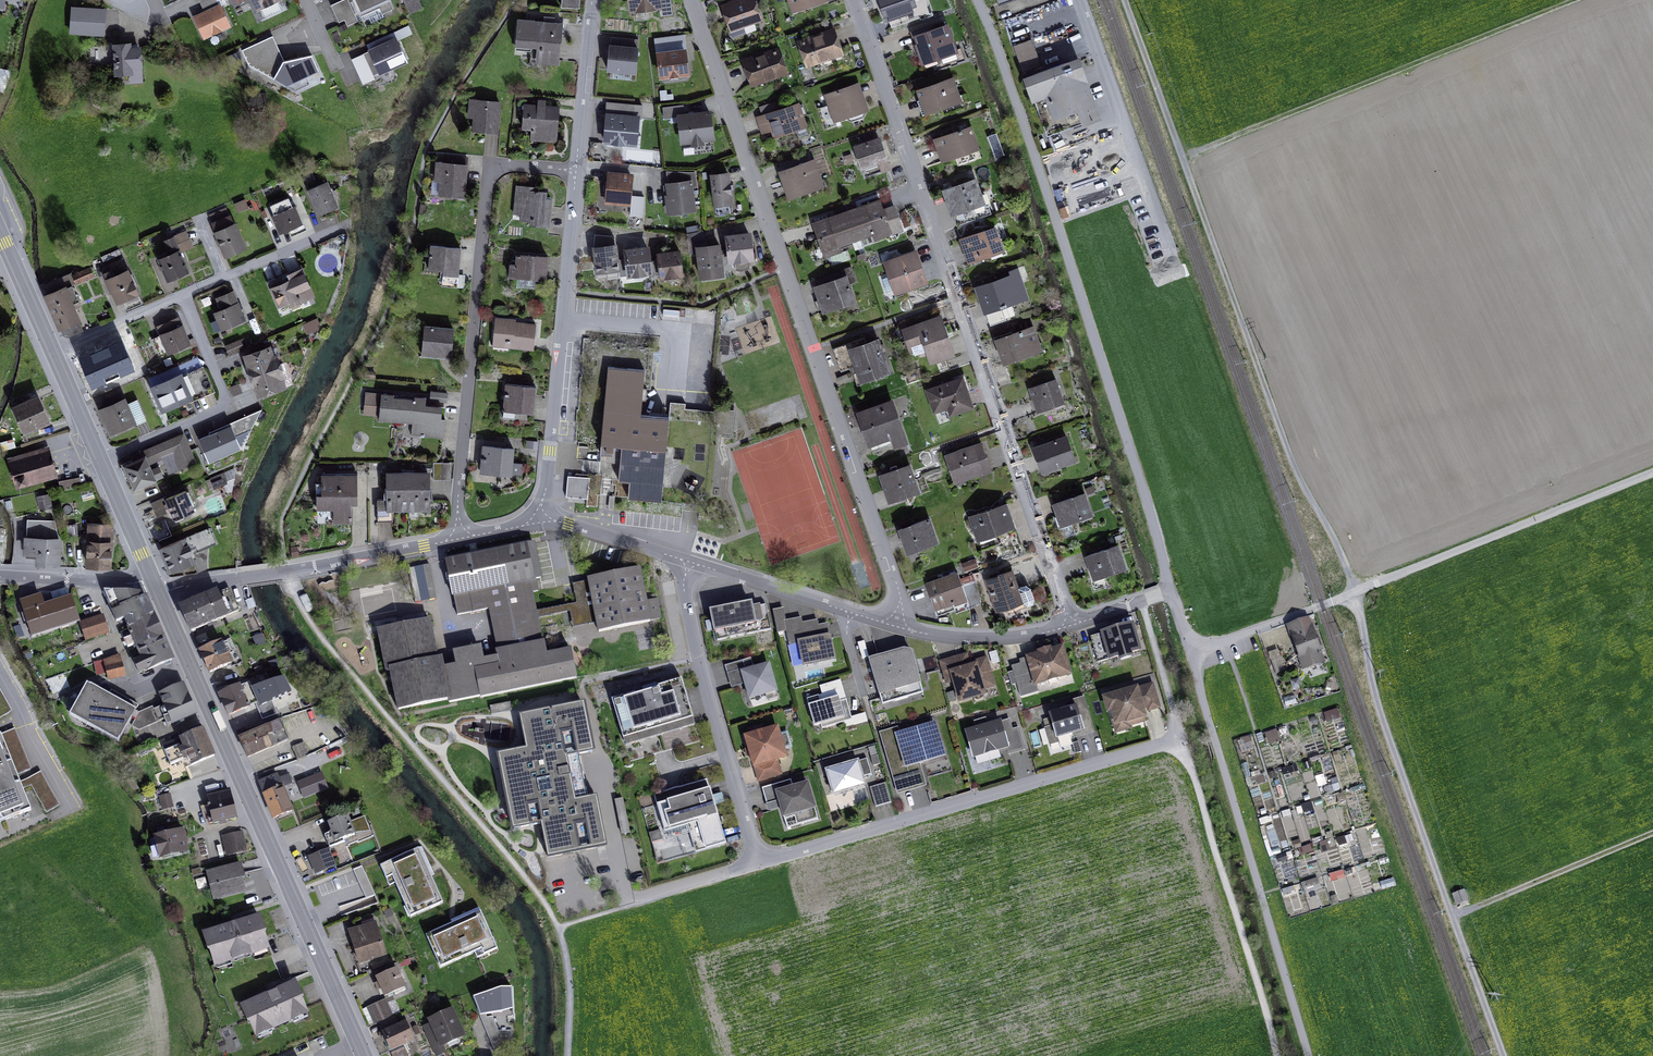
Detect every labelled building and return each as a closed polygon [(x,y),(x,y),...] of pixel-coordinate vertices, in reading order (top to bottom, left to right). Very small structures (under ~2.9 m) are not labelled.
[(220,7),(217,0),(208,0),(200,3),(205,13),(220,7)] [(257,9),(259,8),(263,16),(266,17),(281,10),(282,8),(278,0),(253,0),(257,9)] [(358,21),(349,2),(348,0),(343,0),(331,5),(339,23),(345,20),(347,26),(358,21)] [(389,0),(354,0),(360,13),(369,9),(371,12),(379,8),(382,14),(393,9),(389,0)] [(410,14),(423,8),(419,0),(404,0),(410,14)] [(562,7),(579,8),(579,0),(563,0),(562,7)] [(631,10),(633,10),(648,8),(660,7),(661,16),(672,15),(670,0),(630,0),(631,10)] [(753,22),(760,19),(754,0),(742,0),(723,6),(733,36),(756,28),(753,22)] [(793,9),(818,0),(790,0),(793,9)] [(825,0),(818,0),(793,9),(794,11),(825,0)] [(930,16),(924,0),(916,0),(914,1),(914,0),(878,0),(884,18),(893,15),(896,26),(920,18),(921,20),(930,16)] [(229,25),(220,6),(220,7),(205,13),(195,18),(204,37),(229,25)] [(71,32),(88,34),(90,9),(73,8),(71,32)] [(371,22),(384,17),(382,14),(379,8),(371,12),(369,9),(360,13),(364,21),(369,18),(371,22)] [(634,20),(649,18),(648,8),(633,10),(634,20)] [(105,10),(90,9),(88,34),(103,35),(104,23),(105,10)] [(542,52),(541,64),(559,65),(563,24),(554,23),(544,22),(518,20),(515,47),(531,49),(537,49),(538,49),(538,52),(542,52)] [(937,55),(937,56),(955,50),(947,26),(930,32),(928,27),(911,32),(916,47),(918,46),(921,56),(925,55),(926,59),(937,55)] [(397,40),(412,33),(409,27),(394,33),(397,40)] [(807,66),(842,54),(833,30),(799,42),(807,66)] [(397,40),(394,33),(367,45),(370,52),(397,40)] [(273,36),(270,37),(281,62),(284,61),(273,36)] [(656,40),(658,54),(684,51),(682,36),(656,40)] [(284,61),(281,62),(270,37),(242,50),(249,65),(287,86),(306,77),(319,71),(312,55),(284,61)] [(610,46),(608,70),(611,70),(632,72),(635,73),(639,40),(617,38),(616,46),(610,46)] [(1023,72),(1041,66),(1031,39),(1013,46),(1023,72)] [(397,40),(370,52),(362,55),(366,62),(356,67),(363,83),(374,78),(373,75),(406,60),(397,40)] [(132,81),(141,81),(139,48),(130,49),(129,45),(114,46),(116,74),(131,73),(132,81)] [(744,61),(752,85),(787,73),(778,49),(744,61)] [(658,54),(661,77),(687,73),(684,51),(658,54)] [(356,67),(366,62),(362,55),(353,60),(356,67)] [(921,56),(924,64),(938,59),(937,56),(937,55),(926,59),(925,55),(921,56)] [(1081,116),(1083,123),(1099,117),(1084,77),(1077,74),(1073,62),(1023,80),(1030,98),(1033,97),(1047,136),(1058,132),(1055,125),(1081,116)] [(610,78),(631,80),(632,72),(611,70),(610,78)] [(664,82),(686,79),(688,77),(687,73),(661,77),(661,80),(664,82)] [(295,90),(309,84),(306,77),(287,86),(295,90)] [(940,105),(950,102),(949,99),(958,96),(952,79),(918,91),(923,105),(919,106),(922,115),(941,108),(940,105)] [(865,114),(864,111),(867,110),(864,100),(863,98),(861,98),(857,86),(840,92),(840,90),(826,95),(829,105),(818,109),(825,129),(837,125),(835,121),(848,117),(848,119),(852,121),(863,118),(865,114)] [(940,105),(941,108),(960,101),(958,96),(949,99),(950,102),(940,105)] [(475,117),(474,130),(497,132),(500,102),(471,100),(470,109),(475,109),(475,117)] [(532,129),(531,139),(556,141),(559,107),(545,106),(545,101),(539,100),(539,102),(533,101),(533,105),(525,105),(523,128),(532,129)] [(779,112),(777,108),(775,102),(761,107),(765,117),(779,112)] [(605,142),(636,145),(638,118),(641,118),(642,106),(613,103),(611,115),(607,115),(605,142)] [(703,143),(702,140),(713,138),(710,113),(685,116),(683,105),(663,107),(664,118),(679,116),(682,142),(693,141),(693,144),(703,143)] [(796,128),(799,136),(808,133),(798,105),(779,112),(765,117),(758,119),(762,132),(772,128),(775,136),(796,128)] [(1055,125),(1058,132),(1083,123),(1081,116),(1055,125)] [(973,147),(974,151),(978,149),(970,127),(935,139),(943,161),(966,153),(965,149),(973,147)] [(995,158),(1004,155),(997,133),(987,137),(995,158)] [(866,176),(889,168),(880,144),(879,139),(856,147),(866,176)] [(440,195),(464,197),(467,157),(448,156),(448,164),(437,163),(436,173),(442,174),(440,195)] [(809,186),(808,184),(819,180),(813,162),(781,173),(784,181),(785,185),(789,197),(800,193),(799,190),(809,186)] [(697,187),(695,173),(667,172),(668,185),(669,196),(667,197),(668,210),(671,210),(681,208),(682,212),(694,210),(691,187),(697,187)] [(431,194),(440,195),(442,174),(436,173),(436,181),(432,180),(431,194)] [(727,212),(726,204),(732,203),(728,173),(712,175),(716,213),(727,212)] [(607,202),(629,204),(631,176),(609,174),(607,202)] [(1003,180),(1006,189),(1012,187),(1009,178),(1003,180)] [(799,190),(800,193),(822,186),(819,180),(808,184),(809,186),(799,190)] [(957,226),(991,214),(984,193),(980,194),(975,180),(944,190),(957,226)] [(326,206),(328,211),(337,207),(327,182),(309,190),(317,210),(326,206)] [(533,221),(532,225),(549,227),(551,200),(546,199),(546,192),(536,192),(529,191),(530,187),(517,186),(514,214),(521,215),(520,220),(533,221)] [(630,215),(640,216),(642,197),(632,196),(630,215)] [(271,206),(281,231),(299,223),(296,214),(298,213),(296,207),(293,209),(288,199),(271,206)] [(235,205),(238,211),(247,207),(244,201),(235,205)] [(882,211),(879,202),(847,213),(856,238),(872,233),(899,223),(894,208),(889,208),(882,211)] [(319,214),(328,211),(326,206),(317,210),(319,214)] [(225,208),(208,215),(212,224),(229,216),(225,208)] [(1013,211),(1017,221),(1023,219),(1020,209),(1013,211)] [(815,224),(824,250),(840,244),(856,238),(847,213),(815,224)] [(221,245),(226,255),(244,247),(230,216),(229,216),(212,224),(219,240),(216,241),(218,246),(221,245)] [(901,229),(899,223),(872,233),(874,238),(901,229)] [(961,239),(969,262),(1002,251),(994,228),(961,239)] [(689,254),(698,253),(697,248),(709,246),(703,231),(686,234),(689,254)] [(179,251),(191,246),(186,232),(179,235),(183,242),(176,245),(179,251)] [(748,259),(752,259),(749,234),(728,237),(729,251),(731,261),(735,261),(736,269),(749,267),(748,259)] [(163,270),(167,280),(188,271),(179,251),(176,245),(183,242),(179,235),(164,241),(170,254),(167,256),(166,253),(160,255),(162,258),(158,259),(161,265),(163,270)] [(620,278),(620,276),(617,260),(615,239),(612,236),(595,235),(594,248),(597,272),(607,271),(608,279),(620,278)] [(824,250),(826,255),(842,249),(840,244),(824,250)] [(722,269),(731,268),(731,261),(729,251),(720,252),(719,245),(709,246),(697,248),(698,253),(701,276),(723,273),(722,269)] [(443,282),(457,284),(458,274),(461,248),(431,246),(429,269),(444,270),(443,282)] [(620,276),(651,272),(649,263),(648,248),(626,251),(627,259),(617,260),(620,276)] [(683,275),(680,251),(658,254),(659,262),(649,263),(651,272),(652,279),(683,275)] [(899,288),(900,291),(902,290),(926,282),(917,257),(915,252),(886,263),(890,276),(883,279),(887,292),(894,290),(899,288)] [(511,264),(510,277),(517,277),(536,279),(546,280),(547,257),(517,254),(517,265),(511,264)] [(123,300),(137,293),(122,259),(109,265),(111,270),(104,273),(113,293),(117,302),(123,300)] [(113,293),(104,273),(111,270),(109,265),(100,269),(98,273),(108,295),(113,293)] [(94,276),(90,268),(73,275),(76,283),(94,276)] [(844,304),(843,301),(853,297),(848,283),(855,281),(850,268),(843,270),(845,277),(815,287),(819,299),(821,299),(826,311),(844,304)] [(301,306),(299,302),(313,296),(301,270),(269,283),(279,305),(288,301),(292,309),(301,306)] [(78,301),(72,285),(76,283),(73,275),(72,273),(67,275),(54,281),(58,291),(46,296),(63,336),(67,337),(72,335),(83,330),(71,304),(76,302),(78,301)] [(702,281),(723,279),(723,273),(701,276),(702,281)] [(442,285),(464,287),(465,275),(458,274),(457,284),(443,282),(442,285)] [(1015,315),(1010,302),(1025,297),(1020,284),(1018,285),(1015,276),(983,287),(984,290),(980,292),(986,311),(1001,305),(1005,318),(1015,315)] [(516,287),(535,288),(536,279),(517,277),(516,287)] [(46,296),(58,291),(54,281),(42,286),(46,296)] [(896,297),(904,294),(902,290),(900,291),(899,288),(894,290),(896,297)] [(222,329),(245,319),(233,292),(217,298),(222,310),(215,313),(218,319),(222,329)] [(123,300),(127,310),(142,303),(137,293),(123,300)] [(845,307),(856,304),(853,297),(843,301),(844,304),(845,307)] [(819,313),(826,311),(821,299),(819,299),(815,301),(819,313)] [(509,347),(533,349),(536,325),(515,323),(516,320),(495,318),(493,341),(509,343),(509,347)] [(152,339),(160,356),(188,343),(178,319),(159,327),(162,335),(152,339)] [(215,332),(222,329),(218,319),(211,322),(215,332)] [(929,350),(932,360),(951,354),(941,325),(939,319),(906,331),(913,351),(914,351),(915,355),(929,350)] [(305,326),(308,331),(319,326),(316,321),(305,326)] [(1024,350),(1024,348),(1038,343),(1032,327),(1031,328),(1029,321),(1016,325),(1018,332),(996,340),(1004,363),(1016,359),(1015,356),(1025,353),(1024,350)] [(425,326),(423,352),(451,355),(453,329),(425,326)] [(864,338),(836,347),(841,362),(854,357),(861,378),(873,374),(874,376),(888,371),(881,352),(885,351),(883,344),(879,346),(877,340),(866,344),(864,338)] [(226,346),(229,354),(243,348),(240,340),(226,346)] [(263,342),(244,349),(254,378),(263,375),(262,372),(278,367),(275,357),(280,356),(276,347),(266,351),(263,342)] [(112,368),(115,375),(140,364),(131,343),(126,345),(125,343),(122,345),(105,352),(112,368)] [(1015,356),(1016,359),(1041,350),(1038,343),(1024,348),(1024,350),(1025,353),(1015,356)] [(861,378),(854,357),(841,362),(836,347),(833,348),(841,372),(851,368),(857,386),(875,379),(874,376),(873,374),(861,378)] [(197,370),(203,367),(199,358),(192,361),(197,370)] [(194,394),(196,398),(213,391),(203,367),(197,370),(192,361),(152,378),(157,389),(154,390),(161,407),(187,396),(193,393),(194,394)] [(189,402),(215,392),(204,367),(203,367),(213,391),(196,398),(194,394),(193,393),(187,396),(189,402)] [(278,377),(281,376),(278,367),(262,372),(263,375),(254,378),(259,394),(281,386),(278,377)] [(649,454),(665,455),(668,419),(668,418),(640,415),(642,399),(646,400),(647,389),(643,388),(644,371),(609,367),(601,451),(600,454),(608,455),(607,458),(616,459),(621,460),(619,481),(630,482),(628,498),(660,501),(663,477),(646,475),(649,454)] [(908,373),(910,378),(920,375),(918,369),(908,373)] [(956,412),(972,407),(966,390),(962,392),(961,389),(960,387),(965,385),(962,378),(927,390),(935,411),(953,405),(956,412)] [(1056,409),(1065,406),(1056,379),(1030,388),(1038,411),(1054,405),(1056,409)] [(502,418),(532,421),(535,387),(506,384),(502,418)] [(108,419),(113,429),(131,420),(119,392),(105,398),(110,408),(101,412),(105,420),(108,419)] [(442,407),(425,405),(426,398),(415,397),(415,399),(398,398),(393,398),(393,395),(365,392),(364,405),(380,407),(379,416),(379,420),(383,420),(383,418),(422,421),(421,436),(421,437),(424,437),(424,436),(424,434),(443,436),(445,419),(441,418),(442,407)] [(430,400),(446,402),(447,393),(431,392),(430,400)] [(45,420),(48,419),(39,398),(36,399),(45,420)] [(100,408),(101,412),(110,408),(105,398),(102,400),(105,406),(100,408)] [(19,413),(26,429),(45,420),(36,399),(31,401),(26,403),(24,399),(19,402),(15,404),(16,407),(13,409),(15,414),(19,413)] [(128,404),(134,419),(144,415),(137,400),(128,404)] [(668,419),(674,417),(674,416),(685,417),(685,409),(686,403),(670,402),(668,418),(668,419)] [(868,423),(878,450),(905,441),(892,402),(859,414),(863,425),(868,423)] [(363,415),(379,416),(380,407),(364,405),(363,415)] [(210,435),(199,439),(209,462),(241,448),(236,436),(251,429),(262,409),(230,423),(231,425),(210,435)] [(137,424),(146,420),(144,415),(134,419),(137,424)] [(411,435),(421,436),(422,421),(383,418),(383,420),(412,423),(411,435)] [(105,420),(111,434),(133,424),(131,420),(113,429),(108,419),(105,420)] [(0,428),(0,431),(6,434),(10,424),(3,422),(0,428)] [(209,432),(210,435),(231,425),(230,423),(209,432)] [(873,452),(878,450),(868,423),(863,425),(873,452)] [(236,436),(241,448),(251,429),(236,436)] [(174,460),(178,469),(195,462),(182,434),(169,440),(141,452),(132,456),(134,462),(120,468),(126,481),(131,479),(135,488),(162,476),(158,467),(151,470),(148,464),(162,458),(165,464),(174,460)] [(1057,464),(1058,466),(1075,460),(1066,436),(1034,448),(1042,469),(1057,464)] [(2,443),(4,449),(15,446),(13,440),(2,443)] [(512,463),(513,449),(483,446),(481,469),(498,471),(498,473),(499,473),(511,475),(511,474),(512,463)] [(966,476),(967,478),(991,470),(983,446),(960,454),(959,451),(945,456),(954,480),(966,476)] [(12,461),(19,484),(53,475),(46,451),(12,461)] [(646,475),(663,477),(665,455),(649,454),(646,475)] [(158,467),(165,464),(162,458),(148,464),(151,470),(158,467)] [(169,473),(178,469),(174,460),(165,464),(169,473)] [(433,463),(433,480),(442,480),(442,463),(433,463)] [(442,480),(450,480),(450,463),(442,463),(442,480)] [(521,475),(522,463),(512,463),(511,474),(521,475)] [(1042,469),(1044,474),(1059,469),(1058,466),(1057,464),(1042,469)] [(905,493),(906,496),(918,491),(909,465),(898,469),(896,465),(891,468),(892,471),(881,475),(889,499),(905,493)] [(236,468),(212,479),(215,487),(224,483),(227,492),(231,490),(236,468)] [(393,509),(393,506),(408,506),(408,474),(408,469),(402,470),(402,474),(388,474),(388,498),(377,499),(377,522),(393,521),(393,509)] [(429,498),(428,473),(414,473),(408,474),(408,506),(428,506),(428,498),(429,498)] [(352,522),(352,503),(357,503),(356,474),(322,474),(322,482),(322,495),(317,495),(317,509),(334,509),(334,523),(352,522)] [(568,476),(566,497),(588,499),(590,478),(576,476),(568,476)] [(59,481),(60,487),(79,483),(78,478),(59,481)] [(207,481),(210,489),(215,487),(212,479),(207,481)] [(183,517),(182,514),(193,510),(185,491),(167,499),(166,497),(152,503),(157,516),(171,510),(176,521),(183,517)] [(889,499),(890,504),(907,498),(906,496),(905,493),(889,499)] [(38,496),(41,510),(52,508),(48,494),(38,496)] [(1080,518),(1091,514),(1084,494),(1054,504),(1057,515),(1060,515),(1063,524),(1071,521),(1080,518)] [(1002,554),(1023,547),(1008,503),(1003,505),(1005,508),(1007,516),(1010,515),(1020,546),(1002,552),(1002,554)] [(996,536),(1002,552),(1020,546),(1010,515),(1007,516),(1005,508),(1003,505),(970,516),(977,536),(994,530),(996,536)] [(428,509),(428,506),(408,506),(393,506),(393,509),(408,509),(409,517),(417,517),(417,509),(428,509)] [(1075,534),(1071,521),(1063,524),(1060,515),(1057,515),(1055,516),(1059,529),(1061,528),(1064,537),(1075,534)] [(59,539),(55,520),(27,519),(26,552),(39,553),(38,558),(38,563),(58,564),(59,539)] [(916,545),(917,549),(937,542),(929,519),(910,526),(903,528),(899,529),(906,548),(916,545)] [(90,523),(88,565),(109,566),(111,524),(90,523)] [(170,570),(192,561),(189,553),(215,542),(209,528),(161,548),(170,570)] [(979,542),(996,536),(994,530),(977,536),(979,542)] [(441,658),(437,659),(429,620),(378,631),(386,671),(390,670),(398,709),(449,699),(449,702),(481,696),(481,697),(576,678),(570,650),(547,655),(544,642),(542,643),(537,618),(536,611),(532,592),(538,591),(535,579),(540,578),(534,543),(446,561),(457,615),(489,608),(491,617),(507,614),(512,636),(495,640),(498,651),(496,651),(498,658),(483,661),(480,647),(454,653),(457,666),(443,669),(441,658)] [(1103,571),(1104,575),(1125,568),(1117,545),(1086,556),(1093,575),(1103,571)] [(964,565),(966,570),(977,566),(975,562),(964,565)] [(429,600),(436,599),(429,564),(422,566),(429,600)] [(415,603),(422,601),(415,567),(408,569),(415,603)] [(646,602),(640,570),(589,580),(589,581),(594,607),(585,609),(588,622),(597,621),(597,623),(599,632),(650,621),(650,620),(660,618),(657,600),(646,602)] [(1033,604),(1034,599),(1030,589),(1026,585),(1018,588),(1012,571),(986,580),(995,606),(1021,597),(1022,596),(1024,602),(1028,606),(1033,604)] [(970,608),(969,605),(981,601),(975,582),(962,586),(958,573),(937,579),(939,583),(927,587),(935,608),(943,605),(946,612),(955,609),(956,613),(970,608)] [(577,603),(536,611),(537,618),(569,611),(572,627),(597,623),(597,621),(588,622),(585,609),(594,607),(589,581),(573,584),(577,603)] [(191,631),(239,610),(230,589),(216,595),(215,593),(181,608),(191,631)] [(154,618),(145,597),(142,599),(139,593),(103,591),(116,622),(124,618),(129,628),(154,618)] [(28,621),(32,636),(78,621),(71,598),(43,607),(40,597),(22,603),(24,609),(21,610),(23,615),(25,614),(28,621)] [(995,606),(997,610),(1022,601),(1021,597),(995,606)] [(717,641),(771,629),(766,605),(752,607),(751,603),(711,612),(717,641)] [(937,615),(946,612),(943,605),(935,608),(937,615)] [(787,630),(790,645),(799,643),(803,665),(834,659),(829,636),(824,637),(823,632),(828,631),(827,624),(818,626),(817,620),(802,623),(801,618),(786,621),(783,609),(773,611),(778,632),(787,630)] [(495,640),(512,636),(507,614),(491,617),(495,640)] [(103,616),(81,623),(86,640),(108,633),(103,616)] [(138,647),(162,637),(158,627),(154,618),(129,628),(129,629),(121,632),(126,644),(128,647),(136,644),(138,647)] [(1304,669),(1323,662),(1308,618),(1290,625),(1295,640),(1300,655),(1299,656),(1304,669)] [(1131,657),(1130,653),(1139,650),(1132,625),(1103,633),(1104,638),(1092,642),(1098,662),(1120,656),(1121,660),(1131,657)] [(24,636),(19,626),(14,628),(18,638),(24,636)] [(1092,642),(1104,638),(1103,633),(1091,637),(1092,642)] [(261,636),(254,639),(257,645),(263,642),(261,636)] [(139,673),(172,659),(162,637),(138,647),(143,660),(135,663),(139,673)] [(235,650),(230,638),(200,651),(210,673),(231,663),(227,654),(235,650)] [(795,667),(803,665),(799,643),(790,645),(795,667)] [(1038,692),(1036,684),(1048,680),(1057,678),(1070,674),(1062,648),(1050,651),(1049,650),(1048,650),(1041,652),(1040,653),(1040,654),(1020,660),(1021,664),(1012,666),(1014,672),(1008,673),(1012,685),(1017,683),(1021,697),(1038,692)] [(908,697),(907,692),(922,688),(911,651),(904,650),(889,654),(880,657),(869,660),(880,698),(893,694),(895,701),(908,697)] [(107,672),(109,680),(125,676),(119,655),(104,660),(107,672)] [(973,697),(971,692),(982,689),(994,685),(986,659),(969,664),(965,665),(962,656),(941,662),(947,682),(954,680),(960,701),(973,697)] [(104,660),(95,663),(98,674),(107,672),(104,660)] [(725,665),(727,673),(745,668),(743,660),(725,665)] [(765,694),(776,691),(768,665),(746,671),(742,672),(746,684),(750,698),(765,694)] [(276,674),(279,685),(296,679),(292,668),(276,674)] [(731,688),(746,684),(742,672),(746,671),(745,668),(727,673),(731,688)] [(612,699),(630,762),(653,755),(673,749),(700,741),(681,679),(658,686),(658,688),(658,689),(644,693),(635,695),(635,693),(612,699)] [(840,701),(846,699),(841,680),(820,686),(822,694),(819,695),(821,702),(839,697),(840,701)] [(261,709),(249,682),(220,695),(229,715),(245,708),(247,715),(261,709)] [(644,693),(658,689),(656,683),(642,687),(644,693)] [(120,739),(75,714),(90,686),(87,684),(70,715),(118,742),(120,739)] [(1130,725),(1145,721),(1142,708),(1140,701),(1145,699),(1148,706),(1149,710),(1159,707),(1152,684),(1105,698),(1109,710),(1112,709),(1116,719),(1116,722),(1127,719),(1129,725),(1130,725)] [(139,705),(130,700),(127,705),(108,695),(91,685),(90,686),(75,714),(120,739),(139,705)] [(164,719),(167,726),(180,720),(183,719),(196,713),(183,685),(160,695),(165,705),(156,709),(161,720),(164,719)] [(908,697),(923,693),(922,688),(907,692),(908,697)] [(975,703),(986,700),(982,689),(971,692),(973,697),(975,703)] [(9,713),(12,711),(0,690),(0,718),(9,713)] [(111,690),(108,695),(127,705),(130,700),(111,690)] [(777,697),(776,691),(765,694),(767,700),(777,697)] [(882,705),(895,701),(893,694),(880,698),(882,705)] [(844,722),(852,720),(851,717),(846,699),(840,701),(839,697),(821,702),(819,695),(807,699),(815,726),(821,724),(822,729),(844,722)] [(1082,731),(1084,734),(1094,731),(1084,698),(1074,701),(1076,707),(1050,715),(1053,726),(1046,729),(1050,744),(1058,742),(1057,738),(1058,738),(1069,734),(1073,733),(1082,731)] [(492,715),(512,711),(510,702),(490,706),(492,715)] [(578,755),(592,752),(589,733),(583,704),(520,716),(526,749),(499,755),(514,830),(541,824),(548,857),(606,845),(597,797),(587,799),(586,791),(579,759),(578,755)] [(146,727),(161,720),(156,709),(154,710),(153,706),(140,712),(146,727)] [(146,727),(140,712),(132,726),(139,730),(146,727)] [(865,713),(851,717),(852,720),(844,722),(845,727),(867,721),(865,713)] [(1007,747),(1009,754),(1025,750),(1019,728),(1012,730),(1009,719),(988,726),(986,718),(975,722),(977,729),(967,732),(974,756),(975,756),(998,749),(1007,747)] [(1130,725),(1129,725),(1127,719),(1116,722),(1116,719),(1113,720),(1116,732),(1131,728),(1130,725)] [(280,722),(240,739),(248,757),(287,740),(280,722)] [(781,774),(777,759),(786,756),(783,747),(780,736),(777,728),(764,731),(762,725),(748,729),(750,736),(746,737),(749,748),(751,755),(758,780),(781,774)] [(906,789),(924,784),(918,763),(917,758),(928,755),(942,751),(934,725),(898,735),(896,729),(881,733),(888,756),(896,754),(906,789)] [(14,729),(1,734),(17,775),(30,770),(14,729)] [(191,766),(214,756),(203,729),(162,746),(171,765),(178,762),(188,758),(191,765),(191,766)] [(0,735),(0,822),(31,810),(23,789),(20,782),(19,779),(17,775),(1,734),(0,735)] [(783,747),(789,745),(786,734),(780,736),(783,747)] [(1061,748),(1072,745),(1069,734),(1058,738),(1061,748)] [(298,760),(306,757),(301,744),(293,747),(298,760)] [(148,753),(146,748),(138,751),(140,757),(148,753)] [(977,764),(1001,757),(998,749),(975,756),(977,764)] [(898,791),(906,789),(896,754),(888,756),(898,791)] [(918,763),(929,760),(928,755),(917,758),(918,763)] [(871,757),(873,766),(880,764),(877,756),(871,757)] [(833,794),(865,785),(864,781),(862,777),(869,775),(872,774),(867,759),(826,771),(833,794)] [(20,782),(23,789),(31,785),(46,812),(59,805),(40,772),(27,779),(20,782)] [(327,788),(321,774),(298,783),(304,798),(327,788)] [(279,779),(277,775),(259,782),(273,818),(275,818),(292,811),(282,787),(279,779)] [(282,787),(291,783),(293,782),(292,779),(290,780),(288,775),(279,779),(282,787)] [(712,796),(707,778),(683,785),(664,791),(654,794),(664,830),(687,823),(690,832),(694,846),(716,839),(718,846),(726,844),(715,806),(712,796)] [(791,780),(762,788),(767,805),(779,801),(781,808),(784,816),(799,812),(802,824),(818,819),(808,783),(793,787),(791,780)] [(870,787),(876,807),(891,803),(886,783),(870,787)] [(869,800),(866,788),(865,785),(833,794),(834,797),(854,791),(858,804),(869,800)] [(214,822),(214,823),(236,818),(229,791),(207,796),(209,806),(208,806),(208,808),(203,810),(205,819),(208,818),(210,823),(214,822)] [(715,806),(725,803),(722,793),(712,796),(715,806)] [(172,804),(169,795),(161,798),(163,806),(172,804)] [(621,834),(630,833),(623,798),(614,800),(621,834)] [(769,811),(781,808),(779,801),(767,805),(769,811)] [(787,828),(802,824),(799,812),(784,816),(787,828)] [(350,822),(347,816),(329,823),(329,824),(332,832),(331,833),(325,835),(330,848),(344,842),(343,839),(355,835),(354,833),(350,822)] [(364,817),(350,822),(354,833),(370,831),(364,817)] [(667,839),(690,832),(687,823),(664,830),(667,839)] [(161,857),(186,850),(181,831),(180,831),(178,826),(168,829),(169,834),(156,838),(161,856),(161,857)] [(663,840),(660,830),(649,833),(652,843),(663,840)] [(224,839),(228,853),(245,849),(241,835),(224,839)] [(153,848),(152,848),(154,858),(161,856),(156,838),(151,839),(153,848)] [(696,853),(718,846),(716,839),(694,846),(696,853)] [(431,878),(434,876),(433,873),(431,868),(422,848),(419,849),(431,878)] [(417,916),(443,904),(432,879),(431,878),(419,849),(386,864),(395,884),(405,906),(411,903),(417,916)] [(325,869),(334,865),(328,850),(319,853),(325,869)] [(310,857),(316,872),(325,869),(319,853),(310,857)] [(208,873),(214,899),(245,891),(241,878),(240,878),(239,874),(243,873),(241,864),(208,873)] [(389,887),(395,884),(386,864),(380,866),(389,887)] [(353,870),(356,877),(365,873),(363,868),(362,866),(353,870)] [(359,882),(366,899),(375,896),(365,873),(356,877),(359,882)] [(1468,900),(1464,890),(1453,894),(1457,904),(1468,900)] [(411,918),(417,916),(411,903),(405,906),(411,918)] [(451,921),(452,924),(480,912),(479,909),(453,920),(451,921)] [(495,944),(480,912),(452,924),(426,936),(438,962),(450,957),(453,963),(475,953),(495,944)] [(216,964),(267,948),(263,934),(264,934),(259,917),(240,923),(238,919),(235,920),(231,921),(232,925),(204,934),(210,951),(211,951),(216,964)] [(374,919),(362,923),(363,927),(364,929),(376,925),(374,919)] [(364,929),(363,927),(350,931),(360,963),(385,955),(376,925),(364,929)] [(475,953),(477,959),(498,950),(495,944),(475,953)] [(440,969),(453,963),(450,957),(438,962),(440,969)] [(396,969),(393,963),(374,970),(377,978),(396,969)] [(394,992),(395,995),(405,990),(396,969),(377,978),(379,982),(382,988),(385,996),(394,992)] [(301,1000),(302,999),(295,984),(276,992),(274,987),(271,989),(268,990),(270,995),(241,1008),(256,1042),(309,1018),(305,1010),(301,1000)] [(501,989),(473,998),(478,1009),(480,1015),(486,1015),(502,1013),(513,1009),(512,988),(501,989)] [(369,1009),(376,1024),(380,1022),(392,1017),(385,1001),(377,1005),(369,1009)] [(497,1051),(486,1018),(487,1018),(486,1015),(480,1015),(478,1009),(477,1009),(496,1054),(497,1051)] [(444,1051),(442,1045),(447,1043),(457,1038),(463,1035),(452,1010),(430,1020),(431,1022),(433,1028),(426,1031),(437,1055),(440,1053),(444,1051)] [(394,1016),(392,1017),(380,1022),(382,1027),(385,1032),(383,1033),(387,1040),(391,1050),(394,1055),(408,1055),(403,1045),(413,1040),(408,1029),(411,1028),(407,1020),(398,1025),(396,1021),(394,1016)] [(497,1051),(496,1054),(512,1046),(511,1030),(498,1031),(493,1017),(487,1018),(486,1018),(497,1051)] [(426,1031),(433,1028),(431,1022),(424,1026),(426,1031)] [(449,1047),(460,1043),(457,1038),(447,1043),(449,1047)]
